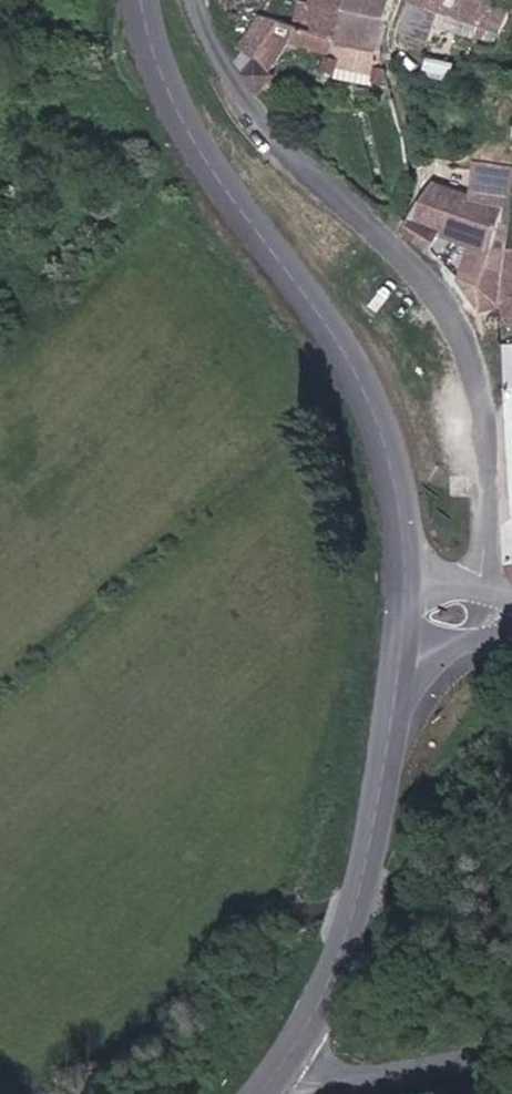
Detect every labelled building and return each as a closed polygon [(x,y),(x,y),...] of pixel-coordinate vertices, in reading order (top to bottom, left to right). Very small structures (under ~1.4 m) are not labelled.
[(298,43),(342,51),(351,8),(352,0),(323,0),(323,1),(319,0),(307,0),(302,22),(298,43)] [(351,8),(403,18),(406,0),(352,0),(351,8)] [(453,0),(421,0),(415,30),(444,37),(450,9),(453,0)] [(450,9),(508,27),(511,11),(511,0),(453,0),(450,9)] [(351,8),(342,51),(338,76),(345,78),(348,65),(385,73),(383,85),(390,86),(403,18),(351,8)] [(289,40),(298,43),(302,22),(272,13),(259,37),(273,47),(257,73),(275,94),(292,70),(283,57),(289,40)] [(348,65),(345,78),(383,85),(385,73),(348,65)] [(459,267),(480,297),(497,299),(505,241),(511,195),(511,158),(474,153),(469,189),(432,175),(404,217),(421,232),(430,219),(442,224),(463,232),(459,267)] [(430,219),(421,232),(430,240),(442,224),(430,219)] [(506,239),(505,241),(497,299),(500,316),(507,317),(511,318),(511,240),(506,239)]
